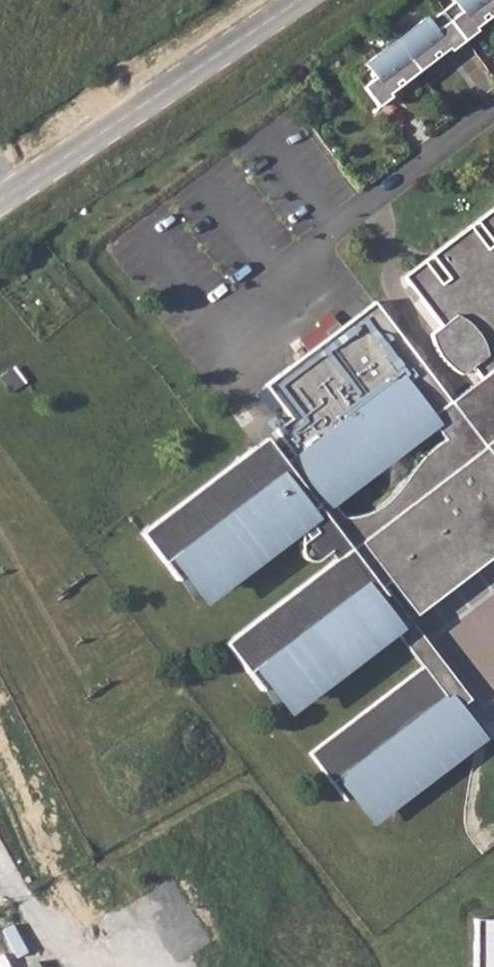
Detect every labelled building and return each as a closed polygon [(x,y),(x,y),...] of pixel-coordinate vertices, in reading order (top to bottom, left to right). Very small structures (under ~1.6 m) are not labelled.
[(463,41),(476,30),(474,27),(483,20),(481,17),(485,13),(486,15),(493,10),(493,0),(452,0),(453,2),(441,11),(428,21),(425,17),(394,40),(417,69),(433,56),(431,54),(435,51),(438,55),(447,48),(449,51),(463,41)] [(367,68),(354,78),(377,107),(391,96),(388,93),(398,87),(395,82),(399,79),(400,82),(417,69),(394,40),(364,64),(367,68)] [(246,672),(259,690),(270,682),(282,697),(283,697),(287,702),(389,625),(367,596),(382,585),(387,582),(408,610),(411,608),(445,583),(472,563),(451,534),(493,502),(493,462),(483,448),(493,440),(493,259),(492,256),(493,254),(493,207),(476,221),(492,241),(485,247),(469,226),(431,256),(447,277),(439,282),(424,262),(403,278),(440,325),(429,333),(430,335),(432,342),(433,345),(435,350),(437,352),(439,356),(441,359),(446,364),(452,369),(455,371),(459,373),(460,373),(470,365),(479,377),(449,400),(373,301),(264,384),(289,418),(274,429),(293,455),(284,462),(265,436),(254,444),(139,531),(175,580),(186,572),(198,588),(198,587),(203,592),(300,518),(306,525),(299,532),(298,534),(299,549),(303,558),(311,561),(317,559),(326,552),(332,560),(223,642),(246,672)] [(483,448),(493,462),(493,440),(483,448)] [(451,534),(472,563),(493,545),(493,502),(451,534)] [(422,665),(456,709),(471,698),(382,585),(367,596),(389,625),(422,665)] [(456,709),(422,665),(307,752),(330,783),(340,775),(365,807),(366,807),(370,812),(474,736),(469,729),(470,728),(456,709)] [(475,924),(475,966),(493,966),(493,924),(475,924)]
